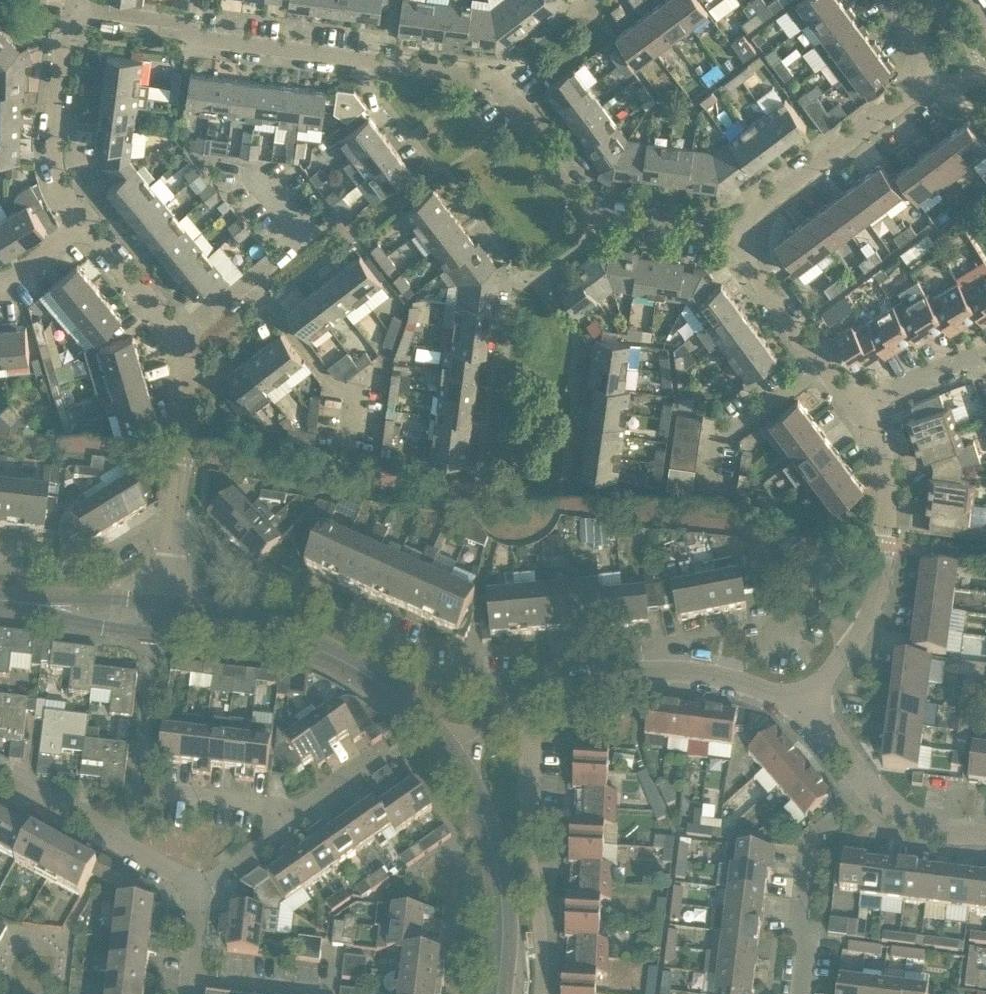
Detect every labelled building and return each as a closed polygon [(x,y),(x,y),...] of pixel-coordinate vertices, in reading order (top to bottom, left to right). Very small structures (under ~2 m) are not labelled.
[(337,0),(313,0),(313,7),(335,10),(337,0)] [(360,0),(337,0),(335,10),(358,13),(360,0)] [(358,13),(381,16),(383,0),(360,0),(358,13)] [(426,0),(403,0),(399,31),(422,34),(426,0)] [(449,2),(433,0),(426,0),(422,34),(444,37),(449,2)] [(532,26),(512,0),(502,0),(492,8),(505,54),(511,52),(509,44),(532,26)] [(566,6),(555,0),(512,0),(532,26),(555,8),(562,12),(566,6)] [(673,0),(663,0),(652,9),(673,37),(690,24),(673,0)] [(706,9),(700,0),(673,0),(690,24),(708,11),(706,9)] [(706,9),(718,0),(700,0),(706,9)] [(767,3),(765,0),(752,0),(743,6),(750,16),(756,24),(774,11),(767,3)] [(767,3),(774,11),(783,5),(789,0),(771,0),(767,3)] [(836,0),(799,0),(788,8),(801,26),(811,19),(836,0)] [(840,0),(836,0),(811,19),(823,35),(824,36),(852,15),(852,16),(856,13),(850,5),(846,8),(840,0)] [(467,40),(471,5),(449,2),(444,37),(466,40),(467,40)] [(620,2),(611,9),(618,17),(626,11),(620,2)] [(505,54),(492,8),(471,5),(467,40),(466,40),(466,44),(496,47),(498,55),(505,54)] [(673,37),(652,9),(635,21),(656,50),(673,37)] [(859,25),(852,16),(852,15),(824,36),(823,35),(814,42),(828,60),(864,33),(865,33),(869,30),(863,22),(859,25)] [(756,24),(750,16),(741,22),(748,31),(756,24)] [(656,50),(635,21),(616,35),(637,63),(656,50)] [(758,43),(767,37),(761,28),(752,35),(758,43)] [(0,29),(0,65),(30,53),(27,46),(20,49),(0,29)] [(732,42),(745,58),(757,49),(744,32),(732,42)] [(872,42),(865,33),(864,33),(828,60),(840,78),(878,50),(882,47),(876,39),(872,42)] [(610,51),(618,63),(625,58),(617,46),(610,51)] [(885,60),(878,50),(840,78),(854,96),(863,89),(870,97),(885,85),(879,77),(891,68),(895,65),(889,57),(885,60)] [(30,53),(0,65),(0,91),(21,91),(21,92),(24,92),(25,62),(33,59),(30,53)] [(140,81),(143,59),(143,58),(108,53),(105,77),(140,81)] [(787,64),(782,57),(781,56),(772,62),(778,70),(787,64)] [(634,69),(625,58),(618,63),(627,75),(634,69)] [(742,79),(754,70),(749,63),(737,71),(742,79)] [(793,72),(787,64),(778,70),(784,79),(793,72)] [(560,106),(589,85),(575,66),(546,88),(560,106)] [(180,86),(182,72),(174,71),(172,85),(180,86)] [(731,87),(742,79),(737,71),(725,80),(731,87)] [(209,110),(214,75),(191,72),(186,107),(209,110)] [(232,113),(237,78),(214,75),(209,110),(232,113)] [(151,83),(140,82),(140,81),(105,77),(102,99),(139,104),(139,105),(148,106),(151,83)] [(254,116),(259,81),(237,78),(232,113),(254,116)] [(277,119),(282,84),(259,81),(254,116),(277,119)] [(646,99),(653,94),(644,82),(637,88),(646,99)] [(300,122),(304,87),(282,84),(277,119),(295,121),(290,128),(287,153),(296,154),(297,139),(298,139),(300,122)] [(179,101),(180,86),(172,85),(170,100),(179,101)] [(573,124),(602,103),(589,85),(560,106),(573,124)] [(788,140),(807,126),(785,97),(783,99),(773,85),(757,98),(767,111),(788,140)] [(323,125),(327,90),(304,87),(300,122),(323,125)] [(367,105),(359,95),(355,89),(338,87),(334,111),(348,120),(362,109),(367,105)] [(706,106),(718,97),(712,90),(701,99),(706,106)] [(807,90),(798,97),(804,105),(813,99),(807,90)] [(21,92),(21,91),(0,91),(0,114),(20,114),(21,92)] [(837,121),(817,96),(813,99),(804,105),(824,131),(837,121)] [(134,127),(137,105),(139,105),(139,104),(102,99),(99,122),(134,127)] [(587,143),(616,121),(602,103),(573,124),(587,142),(587,143)] [(958,105),(950,112),(956,121),(965,114),(958,105)] [(675,118),(676,109),(662,107),(660,115),(675,118)] [(348,120),(336,128),(342,136),(368,116),(362,109),(348,120)] [(689,120),(690,111),(676,109),(675,118),(689,120)] [(788,140),(767,111),(748,125),(770,153),(788,140)] [(20,114),(0,114),(0,137),(20,137),(20,114)] [(384,133),(369,115),(368,116),(342,136),(341,137),(356,155),(384,133)] [(174,132),(176,117),(168,116),(166,130),(174,132)] [(950,132),(971,160),(985,149),(985,142),(968,118),(950,132)] [(940,119),(932,125),(938,134),(947,128),(940,119)] [(604,179),(628,138),(616,121),(587,143),(587,142),(584,145),(602,168),(598,176),(604,179)] [(130,158),(134,127),(99,122),(96,145),(105,146),(103,166),(130,158)] [(770,153),(748,125),(731,138),(752,166),(770,153)] [(923,132),(914,138),(921,147),(930,141),(923,132)] [(971,160),(950,132),(933,145),(954,173),(971,160)] [(398,152),(384,133),(356,155),(369,173),(398,152)] [(204,150),(206,135),(197,134),(195,148),(204,150)] [(214,136),(206,135),(204,150),(212,151),(214,136)] [(20,137),(0,137),(0,160),(20,160),(20,137)] [(644,176),(649,141),(628,138),(604,179),(610,183),(614,176),(643,180),(644,176)] [(754,169),(752,166),(731,138),(714,151),(725,197),(732,195),(730,187),(754,169)] [(306,140),(298,139),(297,139),(296,154),(304,155),(306,140)] [(249,155),(251,141),(242,140),(241,154),(249,155)] [(260,142),(251,141),(249,155),(258,157),(260,142)] [(666,180),(671,144),(649,141),(644,176),(666,180)] [(688,183),(693,148),(671,144),(666,180),(688,183)] [(906,145),(897,151),(904,160),(912,153),(906,145)] [(954,173),(933,145),(915,158),(936,186),(954,173)] [(725,197),(714,151),(693,148),(688,183),(687,186),(717,191),(719,199),(725,197)] [(412,170),(398,152),(369,173),(384,192),(412,170)] [(123,205),(150,183),(130,158),(103,166),(115,181),(108,187),(123,205)] [(936,186),(915,158),(897,171),(918,199),(936,186)] [(190,179),(202,170),(196,163),(185,172),(190,179)] [(881,163),(863,177),(884,205),(902,191),(881,163)] [(884,205),(863,177),(846,189),(867,218),(884,205)] [(205,197),(216,187),(211,181),(199,190),(205,197)] [(31,182),(21,189),(17,192),(15,197),(15,199),(16,203),(17,206),(17,207),(8,213),(26,242),(46,229),(33,209),(43,203),(31,182)] [(137,223),(165,200),(150,183),(123,205),(137,223)] [(331,202),(343,193),(337,186),(326,196),(331,202)] [(210,203),(222,194),(216,187),(205,197),(210,203)] [(405,210),(418,226),(420,229),(448,207),(434,189),(405,210)] [(867,218),(846,189),(829,202),(850,231),(867,218)] [(348,200),(343,193),(331,202),(336,209),(348,200)] [(152,241),(179,218),(165,200),(137,223),(152,241)] [(850,231),(829,202),(811,215),(832,244),(850,231)] [(462,225),(448,207),(420,229),(434,247),(462,225)] [(8,213),(0,218),(0,244),(6,254),(26,242),(8,213)] [(832,244),(811,215),(794,228),(815,256),(832,244)] [(234,232),(245,222),(240,216),(228,225),(234,232)] [(166,258),(194,235),(179,218),(152,241),(166,258)] [(239,239),(251,229),(245,222),(234,232),(239,239)] [(911,222),(902,229),(909,237),(917,231),(911,222)] [(476,243),(462,225),(434,247),(448,265),(476,243)] [(815,256),(794,228),(776,242),(797,270),(815,256)] [(909,237),(902,229),(894,235),(900,244),(909,237)] [(901,251),(909,263),(920,255),(918,253),(935,240),(929,231),(901,251)] [(181,276),(208,253),(194,235),(166,258),(181,276)] [(631,289),(636,250),(611,247),(608,238),(602,240),(613,287),(631,289)] [(613,287),(602,240),(595,242),(597,250),(573,268),(575,271),(576,270),(597,299),(613,287)] [(479,241),(476,243),(448,265),(460,281),(507,269),(505,262),(497,264),(479,241)] [(371,247),(380,259),(387,254),(378,242),(371,247)] [(876,248),(868,255),(874,263),(883,257),(876,248)] [(656,293),(661,258),(640,254),(640,251),(636,250),(631,289),(656,293)] [(231,281),(221,268),(208,253),(181,276),(196,294),(203,288),(212,298),(231,281)] [(360,253),(342,267),(363,296),(382,282),(360,253)] [(396,265),(387,254),(380,259),(389,271),(396,265)] [(874,263),(868,255),(859,261),(866,270),(874,263)] [(688,297),(702,273),(693,272),(683,270),(684,261),(661,258),(656,293),(688,297)] [(93,281),(78,263),(52,284),(66,303),(93,281)] [(713,276),(706,266),(694,265),(693,272),(702,273),(708,280),(713,276)] [(363,296),(342,267),(324,281),(346,309),(363,296)] [(509,276),(507,269),(460,281),(458,302),(493,306),(493,307),(496,307),(500,278),(509,276)] [(576,270),(575,271),(557,284),(578,313),(597,299),(576,270)] [(403,289),(410,284),(407,279),(404,276),(401,272),(394,277),(403,289)] [(714,289),(708,280),(702,273),(688,297),(707,323),(736,302),(722,283),(714,289)] [(841,274),(833,280),(839,289),(848,283),(841,274)] [(964,289),(970,300),(977,312),(976,312),(983,324),(985,322),(985,275),(964,289)] [(839,289),(833,280),(824,287),(831,295),(839,289)] [(107,299),(93,281),(66,303),(81,320),(107,299)] [(346,309),(324,281),(306,295),(328,323),(346,309)] [(959,323),(976,312),(977,312),(970,300),(964,289),(959,281),(930,298),(937,309),(936,310),(944,323),(943,323),(950,333),(961,326),(959,323)] [(926,333),(943,323),(944,323),(936,310),(937,309),(930,298),(926,291),(906,303),(903,298),(894,303),(904,320),(903,320),(912,335),(911,335),(917,344),(928,337),(926,333)] [(328,323),(306,295),(287,309),(309,337),(328,323)] [(122,317),(107,299),(81,320),(96,339),(122,317)] [(490,329),(493,307),(493,306),(458,302),(455,324),(490,329)] [(721,341),(749,320),(736,302),(707,323),(697,330),(711,348),(721,341)] [(417,319),(419,304),(410,303),(408,318),(417,319)] [(894,346),(911,335),(912,335),(903,320),(904,320),(894,303),(865,321),(872,332),(871,332),(883,351),(882,352),(885,356),(896,349),(894,346)] [(397,331),(402,317),(394,314),(389,328),(397,331)] [(32,319),(36,331),(44,328),(41,316),(32,319)] [(17,320),(2,322),(6,360),(29,358),(26,324),(17,325),(17,320)] [(763,338),(749,320),(721,341),(735,360),(763,338)] [(872,332),(865,321),(855,327),(852,323),(833,335),(852,366),(870,354),(872,358),(882,352),(883,351),(871,332),(872,332)] [(487,352),(490,329),(455,324),(452,346),(452,347),(481,351),(487,352)] [(409,342),(414,328),(406,325),(401,338),(409,342)] [(642,337),(643,328),(628,326),(627,335),(642,337)] [(48,340),(44,328),(36,331),(39,343),(48,340)] [(392,345),(397,331),(389,328),(384,342),(392,345)] [(616,339),(617,331),(603,329),(601,337),(616,339)] [(281,332),(263,346),(285,374),(303,360),(281,332)] [(140,357),(133,335),(85,348),(92,371),(140,357)] [(638,366),(642,343),(616,339),(601,337),(596,336),(592,360),(628,364),(638,366)] [(404,356),(409,342),(401,338),(396,352),(404,356)] [(777,357),(763,338),(735,360),(748,378),(777,357)] [(478,373),(481,351),(452,347),(452,346),(446,345),(443,369),(478,373)] [(285,374),(263,346),(245,360),(266,388),(285,374)] [(360,367),(372,357),(366,350),(355,360),(360,367)] [(355,371),(360,367),(355,360),(349,352),(337,361),(343,369),(349,376),(353,372),(355,371)] [(675,353),(677,368),(686,367),(684,352),(675,353)] [(55,366),(53,359),(52,354),(43,356),(47,369),(55,366)] [(661,355),(662,369),(671,368),(669,354),(661,355)] [(146,379),(140,357),(92,371),(98,393),(113,389),(146,379)] [(273,396),(266,388),(245,360),(226,374),(232,382),(222,390),(244,418),(254,431),(266,422),(256,409),(273,396)] [(624,387),(624,386),(628,364),(592,360),(589,383),(595,383),(624,387)] [(59,380),(55,366),(47,369),(51,383),(59,380)] [(687,381),(686,367),(677,368),(678,382),(687,381)] [(673,383),(671,368),(662,369),(664,384),(673,383)] [(475,397),(478,373),(443,369),(440,392),(475,397)] [(401,371),(392,370),(390,385),(399,386),(401,371)] [(152,401),(146,379),(113,389),(120,410),(152,401)] [(627,411),(630,389),(630,387),(624,386),(624,387),(595,383),(592,406),(627,411)] [(397,400),(399,386),(390,385),(388,399),(397,400)] [(912,439),(957,424),(950,404),(945,406),(940,391),(921,400),(912,404),(916,416),(909,418),(912,427),(908,429),(912,439)] [(67,404),(63,392),(55,395),(58,407),(67,404)] [(472,419),(475,397),(440,392),(437,414),(472,419)] [(319,409),(320,398),(321,394),(312,393),(310,408),(319,409)] [(693,406),(694,397),(680,395),(679,404),(693,406)] [(770,420),(782,436),(784,438),(812,417),(798,399),(770,420)] [(16,407),(9,401),(0,411),(0,413),(5,418),(16,407)] [(159,423),(152,401),(120,410),(126,433),(159,423)] [(671,417),(673,402),(664,401),(662,416),(671,417)] [(70,416),(67,404),(58,407),(62,419),(70,416)] [(624,433),(627,411),(592,406),(589,428),(624,433)] [(11,424),(22,413),(16,407),(5,418),(11,424)] [(317,423),(319,409),(310,408),(308,422),(317,423)] [(703,415),(683,413),(677,412),(675,425),(701,428),(703,415)] [(469,441),(472,419),(437,414),(434,436),(469,441)] [(395,417),(386,415),(384,430),(393,431),(395,417)] [(74,428),(70,416),(62,419),(65,431),(74,428)] [(668,431),(671,417),(662,416),(660,430),(668,431)] [(825,434),(812,417),(784,438),(797,455),(825,434)] [(975,440),(963,444),(957,424),(912,439),(915,450),(919,449),(922,458),(930,455),(933,465),(963,462),(981,460),(975,440)] [(701,428),(675,425),(674,437),(699,441),(701,428)] [(287,441),(314,445),(316,429),(289,426),(287,441)] [(620,456),(624,433),(589,428),(585,451),(620,456)] [(391,446),(393,431),(384,430),(382,444),(391,446)] [(810,472),(838,451),(825,434),(797,455),(787,463),(800,480),(810,472)] [(466,464),(469,441),(434,436),(431,460),(466,464)] [(699,441),(674,437),(672,450),(697,454),(699,441)] [(664,462),(666,447),(657,446),(655,461),(664,462)] [(670,463),(696,467),(697,454),(672,450),(670,463)] [(754,451),(743,450),(741,460),(752,462),(754,451)] [(617,479),(620,459),(620,456),(585,451),(582,474),(617,479)] [(851,469),(838,451),(810,472),(823,490),(851,469)] [(102,474),(104,462),(92,460),(91,471),(86,470),(85,479),(98,481),(99,474),(102,474)] [(751,472),(752,462),(741,460),(740,471),(751,472)] [(662,476),(664,462),(655,461),(653,475),(662,476)] [(927,484),(925,496),(967,501),(971,501),(973,481),(969,480),(961,479),(963,462),(933,465),(931,485),(927,484)] [(696,467),(670,463),(667,486),(692,490),(696,467)] [(41,486),(49,487),(50,478),(51,470),(43,469),(41,486)] [(85,479),(86,470),(74,469),(73,477),(85,479)] [(864,487),(851,469),(823,490),(836,508),(864,487)] [(51,470),(50,478),(58,479),(59,471),(51,470)] [(49,487),(57,487),(58,479),(50,478),(49,487)] [(142,482),(131,480),(107,495),(125,523),(145,511),(140,503),(151,496),(142,482)] [(42,534),(43,533),(44,525),(45,517),(46,509),(47,501),(48,492),(0,487),(0,529),(42,534)] [(768,504),(769,493),(759,492),(757,503),(768,504)] [(273,503),(274,494),(261,493),(260,501),(273,503)] [(780,495),(769,493),(768,504),(778,505),(780,495)] [(285,505),(287,496),(274,494),(273,503),(285,505)] [(125,523),(107,495),(88,507),(106,535),(125,523)] [(225,535),(250,511),(233,495),(209,518),(225,535)] [(966,505),(967,501),(925,496),(924,507),(928,507),(927,517),(931,517),(929,529),(983,536),(984,524),(968,522),(970,505),(966,505)] [(46,509),(54,510),(55,502),(47,501),(46,509)] [(331,524),(338,509),(332,506),(325,521),(331,524)] [(106,535),(88,507),(69,518),(66,514),(59,519),(57,535),(64,536),(68,542),(78,536),(86,548),(106,535)] [(847,507),(845,518),(856,519),(857,508),(847,507)] [(46,509),(45,517),(53,518),(54,510),(46,509)] [(241,552),(266,528),(250,511),(225,535),(241,552)] [(45,517),(44,525),(52,526),(53,518),(45,517)] [(306,518),(303,525),(311,529),(315,522),(306,518)] [(591,523),(579,524),(581,548),(593,547),(591,523)] [(44,525),(43,533),(51,534),(52,526),(44,525)] [(300,533),(308,536),(311,529),(303,525),(302,528),(300,533)] [(241,552),(258,568),(269,557),(279,567),(293,547),(296,540),(300,533),(302,528),(299,526),(286,540),(281,544),(266,528),(241,552)] [(376,544),(383,529),(377,526),(370,542),(376,544)] [(607,526),(595,527),(597,551),(609,550),(607,526)] [(617,539),(616,526),(607,527),(608,539),(617,539)] [(305,566),(356,588),(373,550),(322,527),(305,566)] [(382,547),(389,532),(383,529),(376,544),(382,547)] [(305,544),(308,536),(300,533),(296,540),(305,544)] [(696,548),(694,536),(685,537),(688,550),(696,548)] [(542,545),(545,561),(565,557),(562,538),(548,540),(548,544),(542,545)] [(302,551),(305,544),(296,540),(293,547),(302,551)] [(279,567),(292,573),(297,562),(302,551),(293,547),(279,567)] [(426,567),(433,551),(427,549),(420,564),(426,567)] [(356,588),(407,611),(424,572),(373,550),(356,588)] [(433,569),(439,554),(433,551),(426,567),(433,569)] [(737,560),(714,564),(717,580),(724,613),(747,609),(744,594),(756,592),(751,569),(739,571),(737,560)] [(592,580),(598,579),(597,563),(590,563),(592,580)] [(955,592),(958,570),(923,565),(920,587),(955,592)] [(549,584),(548,567),(541,568),(542,585),(549,584)] [(542,585),(541,568),(534,568),(536,585),(542,585)] [(477,587),(480,571),(473,569),(470,586),(477,587)] [(407,611),(458,634),(460,630),(463,623),(468,612),(476,595),(424,572),(407,611)] [(498,574),(491,573),(488,589),(495,591),(498,574)] [(724,613),(717,580),(695,584),(701,618),(724,613)] [(671,584),(658,587),(661,610),(675,607),(678,622),(701,618),(695,584),(672,589),(671,584)] [(547,633),(602,628),(600,597),(599,586),(543,591),(547,633)] [(645,593),(623,595),(626,628),(649,626),(648,611),(661,610),(658,587),(645,588),(645,593)] [(952,613),(955,592),(920,587),(917,609),(952,613)] [(490,635),(491,638),(547,633),(543,591),(487,596),(489,615),(490,627),(490,635)] [(623,595),(600,597),(602,628),(602,631),(626,628),(623,595)] [(949,635),(952,613),(917,609),(915,630),(949,635)] [(474,615),(468,612),(463,623),(471,627),(474,615)] [(490,627),(489,615),(483,615),(481,627),(490,627)] [(468,634),(471,627),(463,623),(460,630),(468,634)] [(490,635),(490,627),(481,627),(482,635),(490,635)] [(805,646),(829,651),(833,633),(809,628),(805,646)] [(459,639),(465,641),(468,634),(460,630),(458,634),(456,638),(459,639)] [(947,657),(949,635),(915,630),(912,653),(947,657)] [(36,636),(0,631),(0,677),(9,678),(12,655),(33,658),(33,667),(41,668),(42,664),(44,645),(35,644),(36,636)] [(482,635),(482,644),(492,643),(491,638),(490,635),(482,635)] [(95,669),(97,651),(44,645),(42,664),(51,665),(50,670),(72,672),(69,694),(92,696),(92,693),(91,693),(94,669),(95,669)] [(929,686),(932,663),(897,659),(894,681),(929,686)] [(192,676),(193,664),(182,663),(181,674),(192,676)] [(213,679),(215,667),(193,664),(192,676),(213,679)] [(213,679),(212,693),(233,695),(236,670),(215,667),(213,679)] [(138,674),(95,669),(94,669),(91,693),(92,693),(112,695),(110,717),(132,719),(138,674)] [(255,698),(258,672),(236,670),(233,695),(255,698)] [(269,674),(268,685),(278,686),(280,675),(269,674)] [(289,696),(291,677),(291,676),(280,675),(278,686),(277,697),(288,699),(289,696)] [(306,698),(308,678),(291,676),(291,677),(289,696),(306,698)] [(974,691),(976,681),(965,679),(964,690),(974,691)] [(926,707),(928,692),(929,686),(894,681),(891,703),(926,707)] [(973,702),(974,691),(964,690),(962,700),(973,702)] [(37,702),(28,701),(0,697),(0,732),(2,732),(0,743),(23,746),(27,713),(36,714),(37,702)] [(344,700),(321,716),(320,717),(338,743),(348,736),(354,744),(365,736),(372,746),(382,739),(356,702),(352,700),(348,699),(344,700)] [(86,741),(89,718),(45,713),(47,703),(46,703),(37,702),(36,714),(35,720),(44,721),(39,758),(62,761),(63,753),(83,755),(85,742),(86,742),(86,741)] [(924,728),(926,707),(891,703),(889,724),(924,728)] [(667,741),(672,706),(650,704),(646,738),(667,741)] [(689,744),(694,709),(672,706),(667,741),(689,744)] [(689,744),(711,746),(715,712),(694,709),(689,744)] [(737,715),(715,712),(711,746),(732,749),(735,735),(737,715)] [(202,776),(209,720),(187,717),(185,732),(182,764),(194,765),(193,775),(202,776)] [(338,743),(320,717),(302,729),(326,763),(334,758),(328,750),(338,743)] [(224,769),(228,737),(230,722),(209,720),(202,776),(211,777),(212,768),(224,769)] [(116,743),(128,744),(131,724),(118,722),(116,743)] [(969,734),(970,724),(959,722),(958,733),(969,734)] [(921,750),(924,728),(889,724),(886,745),(921,750)] [(268,774),(270,754),(273,729),(251,727),(250,740),(245,781),(254,782),(255,773),(268,774)] [(182,764),(185,732),(163,729),(158,771),(168,772),(169,763),(182,764)] [(326,763),(302,729),(284,742),(303,768),(313,761),(318,769),(326,763)] [(749,755),(762,770),(763,771),(790,749),(775,732),(766,740),(760,734),(751,742),(756,749),(749,755)] [(967,745),(969,734),(958,733),(957,743),(967,745)] [(245,781),(250,740),(228,737),(224,769),(237,771),(235,780),(245,781)] [(123,792),(126,768),(129,747),(109,744),(86,741),(86,742),(85,742),(83,755),(80,778),(102,781),(101,789),(123,792)] [(918,772),(920,752),(921,750),(886,745),(883,768),(918,772)] [(973,748),(969,783),(985,785),(985,750),(973,748)] [(804,765),(790,749),(763,771),(778,788),(804,765)] [(608,774),(610,753),(576,751),(575,772),(608,774)] [(818,782),(804,765),(778,788),(792,804),(818,782)] [(575,772),(574,785),(568,790),(571,793),(576,794),(575,808),(616,810),(617,795),(607,794),(608,774),(575,772)] [(647,774),(639,776),(644,789),(652,786),(647,774)] [(923,788),(924,777),(914,776),(912,786),(923,788)] [(657,784),(663,795),(671,792),(666,780),(657,784)] [(833,798),(818,782),(792,804),(806,821),(833,798)] [(433,810),(414,784),(404,791),(398,783),(391,789),(415,823),(433,810)] [(658,798),(652,786),(644,789),(650,802),(658,798)] [(415,823),(391,789),(383,794),(388,802),(379,809),(378,809),(392,829),(396,836),(415,823)] [(676,803),(671,792),(663,795),(668,807),(676,803)] [(662,808),(658,798),(650,802),(654,812),(662,808)] [(392,829),(378,809),(379,809),(374,802),(364,810),(358,802),(351,807),(375,841),(380,850),(388,844),(382,836),(392,829)] [(375,841),(351,807),(343,813),(348,820),(338,828),(357,854),(375,841)] [(571,846),(604,847),(605,828),(615,829),(616,810),(575,808),(574,825),(570,825),(566,828),(572,834),(571,846)] [(663,811),(662,808),(654,812),(655,814),(659,822),(666,819),(663,811)] [(12,820),(0,814),(0,842),(12,820)] [(33,832),(12,820),(0,842),(0,852),(17,861),(15,863),(16,863),(33,832)] [(357,854),(338,828),(328,835),(323,827),(315,832),(339,866),(357,854)] [(451,837),(445,827),(437,833),(443,842),(451,837)] [(689,827),(688,836),(700,837),(701,829),(689,827)] [(701,829),(700,837),(712,839),(713,830),(701,829)] [(33,832),(16,863),(80,898),(97,867),(87,861),(91,853),(76,845),(74,847),(58,838),(55,844),(33,832)] [(339,866),(315,832),(308,838),(313,845),(303,852),(322,879),(339,866)] [(738,842),(739,834),(727,832),(725,841),(738,842)] [(750,844),(751,835),(739,834),(738,842),(750,844)] [(675,850),(677,838),(657,835),(656,848),(665,849),(675,850)] [(763,845),(764,837),(751,835),(750,844),(763,845)] [(426,854),(419,845),(409,853),(416,862),(426,854)] [(604,847),(571,846),(570,859),(564,864),(567,868),(572,868),(571,884),(612,886),(613,869),(603,868),(604,847)] [(680,846),(678,863),(687,864),(689,847),(680,846)] [(775,853),(755,850),(728,847),(725,869),(767,874),(767,875),(772,876),(775,853)] [(674,863),(675,850),(665,849),(663,862),(674,863)] [(322,879),(303,852),(293,860),(288,852),(280,857),(304,891),(322,879)] [(416,862),(409,853),(402,857),(409,867),(416,862)] [(866,863),(867,858),(844,855),(840,891),(861,894),(862,894),(866,863)] [(304,891),(280,857),(272,862),(278,870),(268,877),(259,871),(242,884),(241,883),(241,884),(254,892),(281,908),(304,891)] [(109,993),(145,993),(149,955),(156,956),(158,938),(161,938),(163,921),(154,919),(155,907),(139,905),(142,881),(110,863),(106,872),(101,881),(121,891),(109,993)] [(685,881),(687,864),(678,863),(676,880),(685,881)] [(861,898),(860,911),(881,913),(883,901),(887,865),(866,863),(862,894),(861,894),(861,898)] [(887,865),(883,901),(904,904),(909,868),(887,865)] [(765,896),(767,875),(767,874),(725,869),(719,868),(717,890),(729,891),(765,896)] [(926,907),(930,871),(909,868),(904,904),(926,907)] [(390,880),(383,871),(374,877),(380,887),(390,880)] [(947,909),(951,873),(930,871),(926,907),(947,909)] [(968,912),(973,876),(951,873),(947,909),(968,912)] [(973,876),(968,912),(985,914),(985,878),(973,876)] [(380,887),(374,877),(366,883),(373,892),(380,887)] [(562,902),(568,908),(567,922),(600,923),(601,902),(611,903),(612,886),(571,884),(570,900),(566,899),(562,902)] [(675,889),(673,906),(682,907),(684,890),(675,889)] [(344,891),(335,897),(341,907),(351,900),(344,891)] [(762,917),(765,896),(729,891),(726,912),(726,913),(762,917)] [(277,934),(280,915),(281,908),(254,892),(252,911),(233,909),(231,921),(222,920),(221,929),(262,934),(277,934)] [(341,907),(335,897),(326,904),(332,913),(341,907)] [(659,899),(657,911),(667,913),(669,900),(659,899)] [(679,923),(682,907),(673,906),(671,922),(679,923)] [(422,934),(424,922),(433,923),(434,914),(379,907),(376,929),(394,931),(422,934)] [(666,925),(667,913),(657,911),(656,923),(666,925)] [(759,939),(762,917),(726,913),(726,912),(714,911),(711,931),(724,933),(724,934),(759,939)] [(356,931),(357,920),(346,918),(345,925),(345,929),(356,931)] [(600,923),(567,922),(566,933),(560,939),(563,942),(568,942),(567,960),(608,962),(609,943),(599,943),(600,923)] [(856,940),(858,923),(849,922),(847,939),(856,940)] [(354,948),(356,931),(345,929),(345,925),(335,923),(333,944),(347,945),(347,947),(354,948)] [(664,937),(666,925),(656,923),(654,936),(664,937)] [(864,941),(866,924),(858,923),(856,940),(864,941)] [(260,956),(262,936),(262,934),(221,929),(220,939),(229,940),(228,952),(260,956)] [(429,956),(430,948),(421,946),(422,934),(394,931),(391,953),(400,954),(400,953),(429,957),(429,956)] [(669,932),(667,949),(676,950),(678,933),(669,932)] [(757,960),(759,939),(724,934),(721,955),(757,960)] [(899,945),(900,936),(883,934),(882,943),(899,945)] [(985,944),(985,936),(970,934),(969,943),(985,945),(985,944)] [(662,949),(664,937),(654,936),(652,948),(662,949)] [(915,947),(916,938),(900,936),(899,945),(915,947)] [(320,963),(322,944),(323,941),(300,939),(297,960),(309,961),(309,962),(320,963)] [(942,950),(943,942),(926,940),(925,948),(942,950)] [(958,953),(959,944),(943,942),(942,950),(958,953)] [(864,956),(866,947),(849,945),(848,954),(864,956)] [(881,958),(882,949),(866,947),(864,956),(881,958)] [(674,966),(676,950),(667,949),(665,965),(674,966)] [(976,972),(978,956),(979,950),(970,949),(967,971),(976,972)] [(907,961),(909,952),(892,950),(891,959),(907,961)] [(924,963),(925,954),(909,952),(907,961),(924,963)] [(438,983),(444,983),(445,978),(439,977),(441,958),(429,956),(429,957),(400,953),(400,954),(399,958),(400,958),(401,954),(406,955),(401,993),(437,993),(438,983)] [(754,981),(757,960),(721,955),(718,977),(754,981)] [(344,969),(355,970),(356,959),(345,957),(344,969)] [(366,971),(367,960),(356,959),(355,970),(366,971)] [(564,982),(563,993),(597,993),(597,977),(607,977),(608,962),(567,960),(566,974),(562,974),(558,976),(564,982)] [(353,981),(355,970),(344,969),(342,980),(343,980),(353,981)] [(365,982),(366,971),(355,970),(353,981),(358,982),(365,982)] [(659,971),(650,970),(649,982),(657,983),(659,971)] [(883,985),(884,973),(863,971),(861,982),(860,993),(881,993),(883,985)] [(974,989),(976,972),(967,971),(965,988),(974,989)] [(664,975),(662,992),(671,993),(673,976),(664,975)] [(704,993),(752,993),(754,981),(718,977),(706,976),(704,993)] [(861,982),(839,979),(837,993),(860,993),(861,982)] [(657,983),(649,982),(647,993),(656,993),(657,983)] [(904,988),(883,985),(881,993),(903,993),(904,988)]
